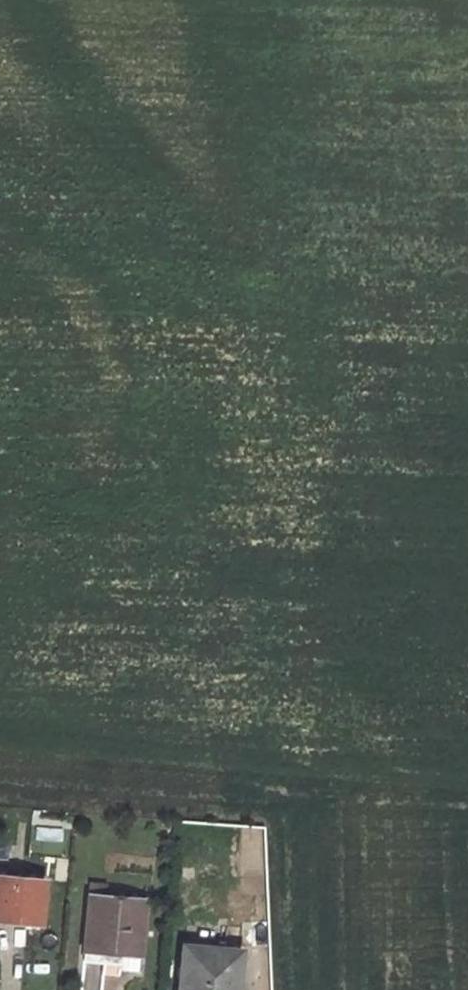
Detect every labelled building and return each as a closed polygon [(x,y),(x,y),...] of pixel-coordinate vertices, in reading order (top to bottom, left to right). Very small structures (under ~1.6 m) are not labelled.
[(36,826),(34,839),(61,843),(63,830),(36,826)] [(6,920),(14,921),(24,922),(25,917),(40,919),(42,882),(0,877),(0,915),(7,916),(6,920)] [(103,899),(104,886),(89,885),(83,949),(102,951),(102,960),(120,962),(119,972),(138,974),(143,903),(103,899)] [(178,989),(235,989),(239,952),(183,945),(178,989)] [(83,949),(83,958),(102,960),(102,951),(83,949)]
